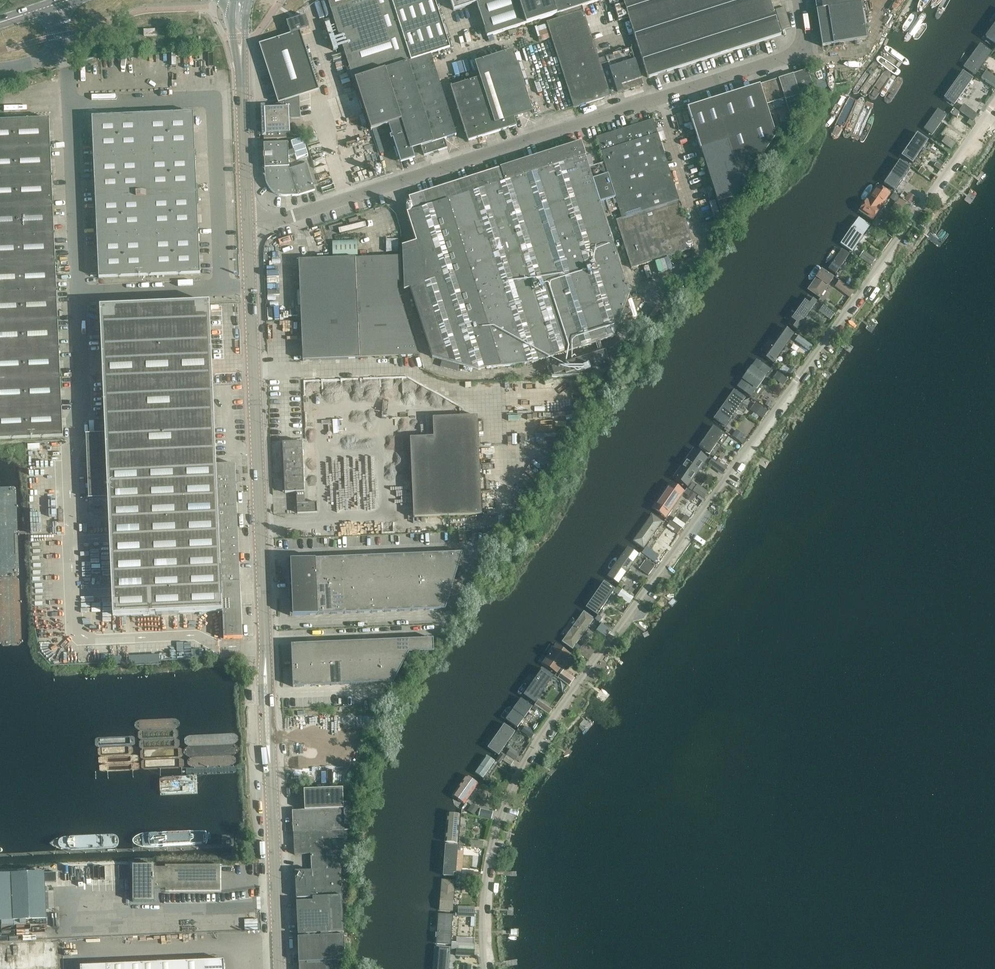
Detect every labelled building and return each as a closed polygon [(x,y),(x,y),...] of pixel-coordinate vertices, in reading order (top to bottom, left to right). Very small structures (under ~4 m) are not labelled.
[(353,80),(355,79),(431,55),(450,49),(434,0),(327,0),(353,80)] [(526,25),(518,0),(450,0),(454,11),(477,4),(487,37),(526,25)] [(526,25),(602,0),(518,0),(526,25)] [(648,78),(776,37),(781,35),(770,0),(624,0),(648,78)] [(816,11),(861,3),(862,0),(815,0),(816,11)] [(861,3),(816,11),(822,47),(866,40),(861,4),(860,4),(861,3)] [(787,6),(776,8),(781,29),(792,27),(787,6)] [(546,23),(574,108),(611,96),(617,94),(643,86),(631,49),(599,59),(583,11),(546,23)] [(286,22),(291,35),(300,32),(310,29),(306,16),(305,16),(287,22),(286,22)] [(981,38),(994,48),(994,19),(981,38)] [(319,91),(300,32),(291,35),(260,45),(279,104),(286,102),(319,91)] [(992,51),(979,43),(963,67),(975,76),(992,51)] [(450,88),(468,142),(516,126),(514,119),(532,112),(512,51),(475,63),(479,78),(450,88)] [(431,55),(355,79),(371,131),(390,125),(402,163),(414,159),(410,149),(421,145),(424,155),(447,148),(444,140),(456,136),(431,55)] [(767,105),(785,99),(791,117),(813,87),(812,85),(826,81),(821,66),(807,70),(760,85),(767,105)] [(967,81),(956,73),(942,93),(954,101),(967,81)] [(981,80),(994,90),(994,81),(986,74),(981,80)] [(767,105),(760,85),(688,108),(721,213),(724,212),(731,202),(731,200),(734,199),(777,137),(767,105)] [(264,140),(287,139),(286,102),(279,104),(263,109),(264,140)] [(964,105),(959,111),(973,122),(978,116),(964,105)] [(942,108),(926,129),(926,130),(926,131),(927,131),(927,132),(927,133),(928,133),(929,133),(929,134),(930,134),(930,135),(931,135),(932,135),(933,134),(948,113),(948,112),(948,111),(948,110),(948,109),(947,109),(946,108),(945,107),(944,107),(944,108),(943,108),(942,108)] [(193,113),(143,115),(145,156),(195,154),(193,113)] [(92,117),(94,158),(145,156),(143,115),(92,117)] [(50,149),(48,120),(0,122),(0,151),(50,149)] [(596,138),(604,163),(615,198),(622,219),(616,221),(632,269),(695,249),(653,120),(638,125),(637,123),(633,124),(633,126),(596,138)] [(945,137),(941,143),(951,150),(955,144),(945,137)] [(292,142),(297,159),(310,155),(305,138),(292,142)] [(920,140),(908,158),(914,163),(926,144),(920,140)] [(615,198),(604,163),(589,168),(585,156),(586,156),(581,142),(500,168),(500,169),(473,177),(425,193),(409,198),(413,211),(407,213),(416,243),(402,247),(404,291),(410,289),(432,358),(479,370),(533,363),(614,337),(622,315),(632,312),(628,299),(630,294),(600,203),(615,198)] [(263,145),(265,180),(266,184),(269,188),(271,192),(275,194),(278,196),(283,197),(298,196),(315,190),(306,165),(289,170),(289,168),(288,144),(263,145)] [(0,151),(0,180),(51,178),(50,149),(0,151)] [(195,154),(145,156),(146,196),(197,194),(195,154)] [(145,156),(94,158),(95,198),(146,196),(145,156)] [(887,187),(894,192),(912,167),(904,162),(887,187)] [(0,180),(0,209),(52,207),(51,178),(0,180)] [(894,193),(879,183),(859,213),(874,223),(894,193)] [(908,193),(904,199),(912,205),(916,199),(908,193)] [(197,194),(146,196),(148,236),(199,234),(197,194)] [(146,196),(95,198),(97,238),(148,236),(146,196)] [(899,199),(891,210),(901,217),(909,206),(899,199)] [(0,209),(0,237),(53,235),(52,207),(0,209)] [(863,218),(843,246),(852,252),(872,224),(863,218)] [(199,234),(148,236),(150,276),(200,274),(199,234)] [(0,237),(0,266),(55,264),(53,235),(0,237)] [(148,236),(97,238),(99,278),(150,276),(148,236)] [(400,251),(400,238),(387,238),(388,251),(400,251)] [(848,256),(840,250),(828,268),(836,274),(848,256)] [(863,252),(859,258),(871,266),(875,260),(863,252)] [(400,257),(355,259),(299,261),(303,361),(359,358),(418,356),(398,291),(398,282),(401,282),(400,257)] [(0,266),(0,295),(56,293),(55,264),(0,266)] [(835,278),(821,268),(806,289),(820,299),(835,278)] [(849,279),(846,284),(852,289),(856,284),(849,279)] [(839,282),(835,288),(849,299),(854,292),(839,282)] [(0,295),(0,324),(57,321),(56,293),(0,295)] [(817,301),(807,294),(787,324),(797,331),(817,301)] [(223,611),(224,639),(243,638),(240,583),(240,573),(240,565),(236,483),(239,483),(239,475),(235,475),(235,465),(217,465),(210,303),(101,308),(106,428),(106,433),(87,435),(89,499),(109,498),(114,616),(223,611)] [(823,306),(818,312),(830,321),(834,314),(823,306)] [(0,324),(0,352),(59,350),(57,321),(0,324)] [(795,334),(785,327),(764,358),(774,365),(795,334)] [(0,352),(0,381),(60,379),(59,350),(0,352)] [(551,369),(554,377),(596,376),(612,371),(606,351),(575,360),(576,363),(551,369)] [(756,359),(737,387),(751,397),(771,369),(756,359)] [(777,372),(772,378),(783,386),(787,380),(777,372)] [(0,381),(0,410),(61,407),(60,379),(0,381)] [(745,398),(733,390),(713,420),(724,427),(745,398)] [(755,403),(750,410),(762,419),(767,412),(755,403)] [(0,410),(0,439),(62,437),(61,407),(0,410)] [(410,438),(414,518),(482,515),(480,469),(478,416),(433,418),(434,437),(410,438)] [(714,426),(699,447),(710,455),(725,433),(714,426)] [(736,430),(731,437),(740,443),(745,437),(736,430)] [(302,442),(283,443),(283,444),(284,472),(284,478),(285,478),(285,492),(285,493),(296,493),(297,514),(317,513),(317,512),(317,504),(317,503),(305,503),(302,442)] [(708,460),(694,449),(673,478),(688,489),(708,460)] [(720,457),(716,462),(726,469),(730,464),(720,457)] [(712,459),(708,465),(722,475),(726,469),(712,459)] [(685,493),(672,484),(653,511),(666,520),(685,493)] [(696,486),(692,493),(703,500),(708,493),(696,486)] [(664,522),(652,513),(632,542),(644,551),(664,522)] [(680,519),(677,524),(683,528),(687,523),(680,519)] [(670,522),(666,528),(676,535),(681,529),(670,522)] [(640,555),(628,548),(607,578),(619,586),(640,555)] [(646,548),(642,554),(654,563),(659,557),(646,548)] [(463,553),(462,553),(433,554),(434,568),(458,567),(463,553)] [(424,578),(424,582),(434,582),(434,568),(433,554),(423,555),(424,578)] [(405,579),(404,555),(394,556),(395,579),(397,579),(405,579)] [(411,579),(414,579),(414,555),(404,555),(405,579),(411,579)] [(424,578),(423,555),(414,555),(414,579),(424,578)] [(384,556),(374,557),(375,580),(384,580),(385,580),(384,556)] [(395,579),(394,556),(384,556),(385,580),(395,579)] [(356,581),(355,557),(345,558),(345,568),(346,581),(356,581)] [(365,557),(355,557),(356,581),(357,581),(366,581),(365,557)] [(375,580),(374,557),(365,557),(366,581),(370,580),(375,580)] [(335,558),(325,559),(326,582),(330,582),(336,582),(335,558)] [(346,581),(345,568),(345,558),(335,558),(336,582),(343,581),(346,581)] [(316,573),(316,559),(288,560),(288,574),(316,573)] [(326,582),(325,559),(316,559),(316,573),(317,582),(326,582)] [(646,561),(639,570),(648,577),(655,567),(646,561)] [(454,581),(458,567),(434,568),(434,582),(454,581)] [(316,573),(288,574),(289,588),(317,587),(317,582),(316,573)] [(411,579),(412,611),(425,610),(425,596),(424,582),(424,578),(414,579),(411,579)] [(384,580),(385,612),(399,612),(397,579),(395,579),(385,580),(384,580)] [(399,612),(412,611),(411,579),(405,579),(397,579),(399,612)] [(358,613),(372,613),(370,580),(366,581),(357,581),(358,613)] [(372,613),(385,612),(384,580),(375,580),(370,580),(372,613)] [(617,589),(604,580),(586,607),(598,616),(617,589)] [(330,582),(331,614),(345,614),(343,581),(336,582),(330,582)] [(358,613),(357,581),(356,581),(346,581),(343,581),(345,614),(358,613)] [(454,581),(434,582),(424,582),(425,596),(436,596),(450,595),(454,581)] [(317,582),(317,587),(317,601),(318,615),(331,614),(330,582),(326,582),(317,582)] [(289,588),(289,602),(317,601),(317,587),(289,588)] [(622,591),(617,597),(629,605),(633,599),(622,591)] [(450,595),(436,596),(425,596),(425,610),(446,610),(450,595)] [(289,602),(290,613),(290,616),(318,615),(317,601),(289,602)] [(596,619),(584,611),(561,643),(573,651),(596,619)] [(434,639),(409,640),(409,653),(433,652),(434,652),(434,639)] [(409,640),(398,641),(399,662),(405,661),(409,653),(409,640)] [(379,641),(369,642),(370,663),(379,662),(379,641)] [(388,641),(379,641),(379,662),(389,662),(388,641)] [(398,641),(388,641),(389,662),(399,662),(398,641)] [(359,642),(349,643),(350,664),(360,663),(359,642)] [(369,642),(359,642),(360,663),(370,663),(369,642)] [(331,664),(330,643),(320,644),(321,665),(331,664)] [(331,664),(340,664),(339,643),(330,643),(331,664)] [(349,643),(339,643),(340,664),(350,664),(349,643)] [(292,666),(311,665),(310,644),(291,645),(292,666)] [(321,665),(320,644),(310,644),(311,665),(321,665)] [(572,654),(558,644),(542,665),(557,675),(572,654)] [(583,645),(577,654),(587,662),(594,653),(583,645)] [(405,661),(399,662),(389,662),(379,662),(380,684),(393,683),(405,661)] [(379,662),(370,663),(371,684),(380,684),(379,662)] [(360,663),(350,664),(351,685),(361,684),(360,663)] [(370,663),(360,663),(361,684),(371,684),(370,663)] [(331,664),(321,665),(322,686),(331,686),(331,664)] [(340,664),(331,664),(331,686),(341,685),(340,664)] [(350,664),(340,664),(341,685),(351,685),(350,664)] [(292,666),(293,687),(312,686),(311,665),(292,666)] [(322,686),(321,665),(311,665),(312,686),(322,686)] [(563,671),(558,679),(569,687),(574,679),(563,671)] [(553,681),(543,674),(527,697),(536,704),(553,681)] [(533,708),(522,700),(508,719),(519,727),(533,708)] [(517,733),(504,723),(489,743),(501,753),(517,733)] [(524,728),(521,733),(531,739),(534,734),(524,728)] [(509,750),(506,756),(515,761),(518,756),(509,750)] [(497,760),(489,754),(475,774),(484,780),(497,760)] [(480,783),(468,774),(451,796),(463,805),(480,783)] [(306,810),(292,811),(293,833),(346,830),(344,788),(304,790),(306,810)] [(472,802),(468,809),(474,813),(478,806),(472,802)] [(480,808),(479,815),(492,818),(493,811),(480,808)] [(447,814),(445,844),(460,845),(461,814),(447,814)] [(293,833),(294,846),(332,843),(332,837),(346,837),(346,830),(293,833)] [(471,839),(470,846),(483,847),(483,839),(471,839)] [(294,846),(294,855),(311,854),(311,855),(333,854),(332,843),(294,846)] [(445,879),(457,879),(459,848),(447,848),(445,879)] [(296,898),(297,898),(343,896),(341,854),(334,854),(333,854),(311,855),(312,870),(295,871),(295,872),(298,872),(299,898),(296,898)] [(218,868),(155,868),(155,866),(133,866),(133,902),(155,902),(155,889),(218,889),(218,868)] [(467,870),(466,877),(479,878),(479,871),(467,870)] [(56,873),(45,874),(0,876),(0,922),(46,919),(45,883),(56,882),(56,873)] [(440,912),(454,913),(456,881),(441,880),(440,912)] [(471,885),(470,892),(478,893),(479,886),(471,885)] [(299,934),(299,935),(344,933),(343,896),(297,898),(297,902),(296,902),(298,934),(299,934)] [(457,905),(457,915),(474,916),(475,905),(457,905)] [(452,940),(454,916),(439,915),(437,946),(451,947),(452,940)] [(299,935),(299,937),(298,937),(299,968),(346,968),(344,933),(299,935)] [(452,940),(451,947),(457,947),(475,948),(475,936),(457,935),(456,941),(452,940)] [(452,949),(435,947),(433,968),(450,968),(452,949)] [(81,967),(81,968),(224,968),(224,961),(81,967)]
